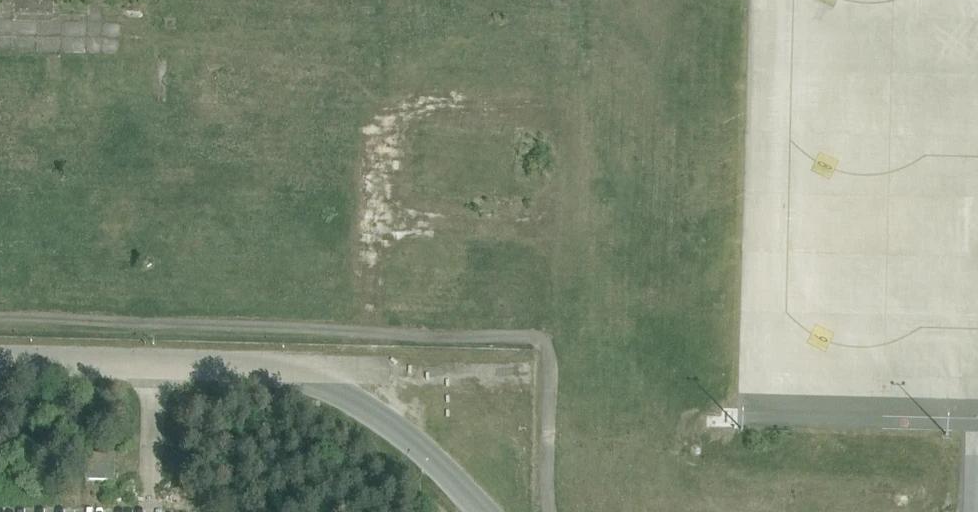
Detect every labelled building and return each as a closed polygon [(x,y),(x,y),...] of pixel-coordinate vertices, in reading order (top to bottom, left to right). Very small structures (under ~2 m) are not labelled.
[(114,458),(86,458),(86,482),(113,482),(114,458)]
